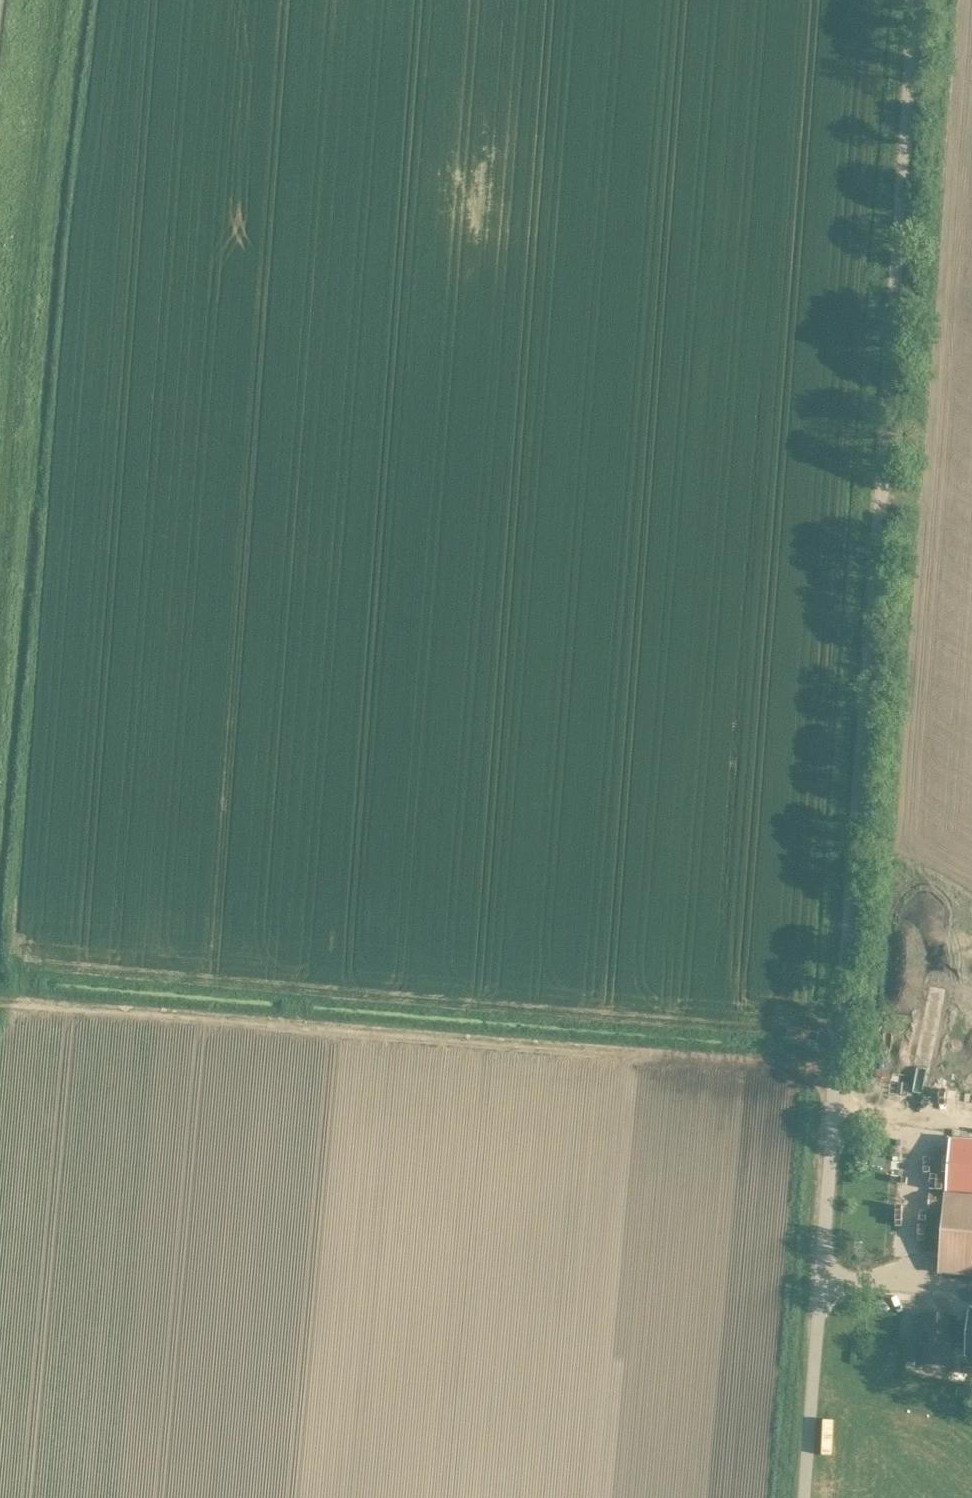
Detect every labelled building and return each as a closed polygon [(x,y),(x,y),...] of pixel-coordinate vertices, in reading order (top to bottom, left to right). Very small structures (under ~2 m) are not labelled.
[(944,1192),(928,1192),(927,1206),(942,1206),(937,1271),(971,1273),(971,1139),(948,1137),(944,1192)] [(966,1309),(965,1318),(963,1342),(963,1352),(971,1353),(971,1310),(966,1309)] [(950,1364),(952,1342),(963,1342),(965,1318),(954,1317),(954,1315),(919,1312),(918,1338),(913,1338),(911,1357),(916,1357),(916,1362),(950,1364)]
